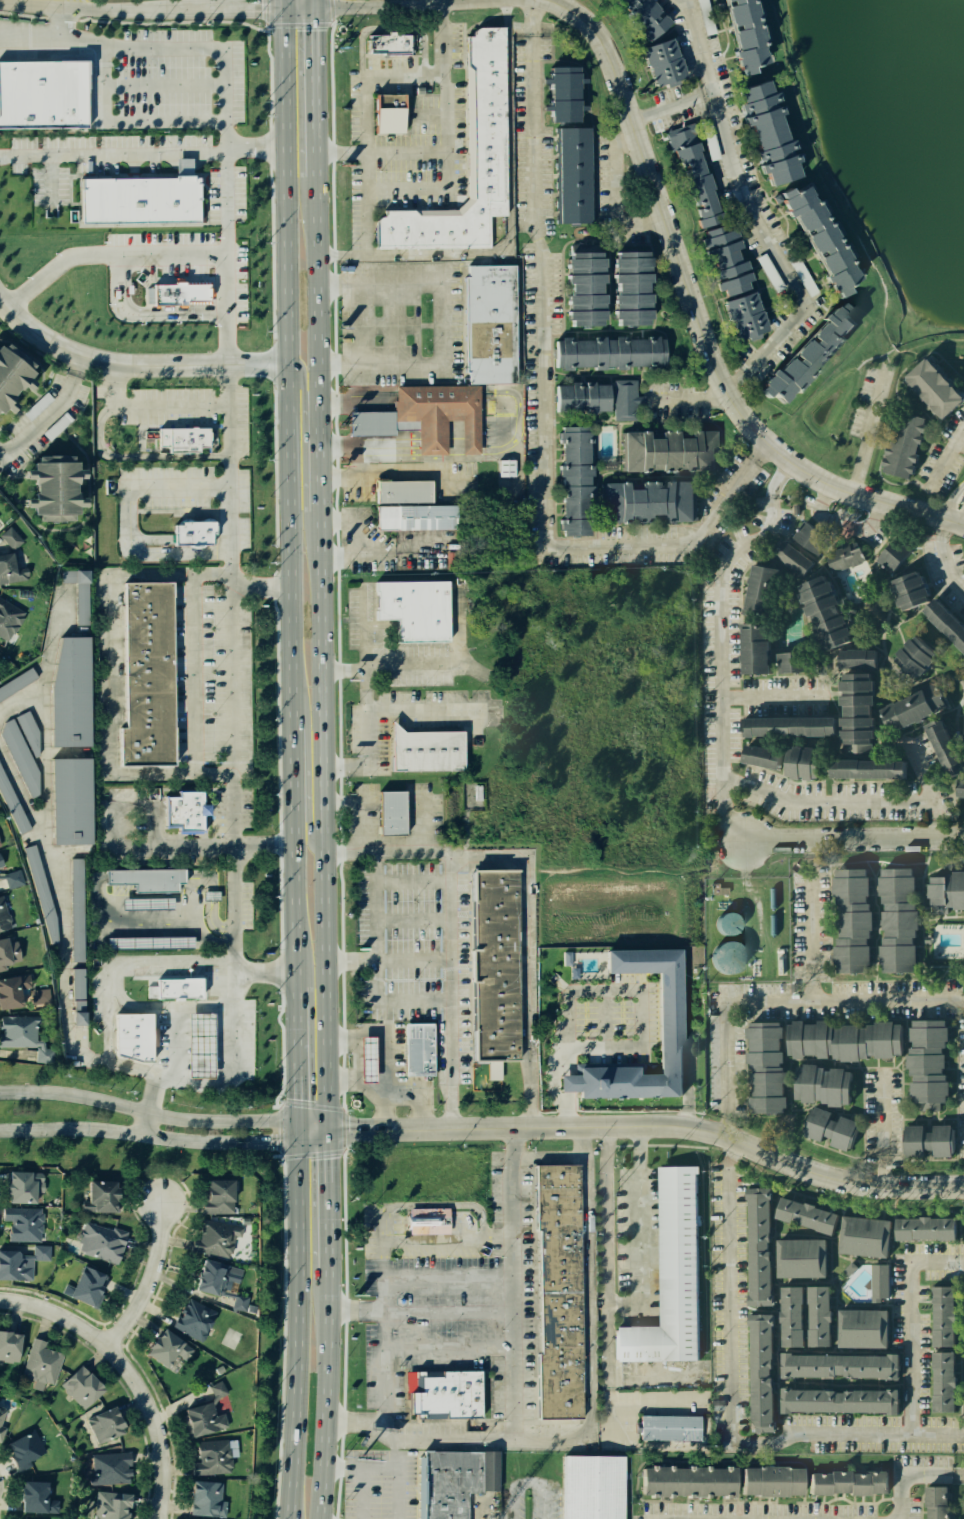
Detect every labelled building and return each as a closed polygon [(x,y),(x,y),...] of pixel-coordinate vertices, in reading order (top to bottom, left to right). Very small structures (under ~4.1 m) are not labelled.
[(647,0),(609,0),(645,39),(668,25),(647,0)] [(737,74),(714,0),(748,0),(765,58),(737,74)] [(464,30),(466,195),(453,209),(374,210),(371,248),(487,248),(487,216),(504,215),(501,25),(464,30)] [(409,34),(410,56),(364,55),(363,33),(409,34)] [(667,36),(680,75),(652,88),(637,46),(667,36)] [(89,127),(0,128),(0,61),(59,61),(59,57),(92,56),(92,88),(88,88),(89,127)] [(541,67),(545,120),(575,121),(576,65),(541,67)] [(798,174),(767,77),(729,87),(761,183),(798,174)] [(400,93),(402,132),(373,134),(367,94),(400,93)] [(686,123),(722,218),(698,230),(662,129),(686,123)] [(556,224),(552,126),(588,126),(594,222),(556,224)] [(81,181),(81,224),(199,223),(197,179),(81,181)] [(798,183),(858,276),(826,297),(768,200),(798,183)] [(764,331),(726,221),(698,230),(739,343),(764,331)] [(608,254),(612,325),(649,324),(649,251),(608,254)] [(560,254),(560,324),(601,323),(600,255),(560,254)] [(513,266),(514,382),(468,383),(468,372),(464,372),(464,336),(467,336),(467,313),(463,313),(463,278),(467,278),(467,266),(513,266)] [(147,282),(209,281),(209,305),(147,306),(147,282)] [(837,299),(754,384),(780,405),(853,322),(837,299)] [(662,339),(550,339),(550,368),(661,364),(662,339)] [(33,369),(0,407),(0,344),(33,369)] [(923,356),(900,376),(942,418),(963,398),(923,356)] [(610,379),(611,421),(636,420),(633,379),(610,379)] [(606,384),(608,409),(551,410),(550,384),(606,384)] [(349,412),(349,436),(393,435),(393,429),(417,428),(445,429),(445,419),(461,419),(478,419),(478,389),(478,385),(395,386),(395,392),(395,400),(393,400),(393,412),(349,412)] [(893,410),(877,469),(909,479),(922,417),(893,410)] [(461,419),(461,446),(461,454),(479,454),(479,446),(478,419),(461,419)] [(556,427),(559,536),(589,535),(588,427),(556,427)] [(417,428),(417,446),(417,454),(445,454),(445,446),(445,429),(417,428)] [(146,430),(146,452),(212,451),(212,429),(146,430)] [(620,431),(618,470),(716,469),(716,431),(620,431)] [(33,462),(35,520),(87,520),(84,457),(33,462)] [(513,459),(514,476),(497,476),(496,460),(513,459)] [(430,481),(375,482),(376,503),(430,502),(430,481)] [(599,483),(599,522),(697,521),(695,481),(599,483)] [(377,530),(377,506),(455,505),(455,529),(377,530)] [(169,544),(169,519),(209,519),(209,544),(169,544)] [(831,539),(805,521),(794,538),(819,556),(831,539)] [(23,542),(11,526),(0,535),(13,550),(23,542)] [(891,527),(864,549),(884,572),(911,550),(891,527)] [(849,536),(856,551),(825,566),(818,551),(849,536)] [(778,538),(767,553),(798,577),(810,562),(778,538)] [(27,567),(20,568),(17,551),(0,553),(0,584),(29,579),(27,567)] [(744,561),(740,611),(736,667),(760,668),(768,562),(744,561)] [(908,567),(884,576),(896,608),(920,598),(908,567)] [(90,625),(89,570),(61,570),(62,583),(76,583),(77,625),(90,625)] [(791,584),(819,648),(845,637),(817,573),(791,584)] [(446,581),(447,641),(397,642),(397,619),(375,619),(374,582),(446,581)] [(161,757),(159,588),(126,588),(127,758),(161,757)] [(9,642),(26,613),(0,597),(0,637),(9,642)] [(917,612),(963,653),(963,632),(927,600),(917,612)] [(908,629),(869,666),(891,689),(930,653),(908,629)] [(772,639),(776,673),(801,670),(797,636),(772,639)] [(79,638),(77,742),(44,745),(50,642),(79,638)] [(838,652),(837,742),(864,742),(865,652),(838,652)] [(32,678),(0,698),(0,677),(26,663),(32,678)] [(876,703),(932,677),(945,704),(888,730),(876,703)] [(736,704),(827,706),(827,734),(735,732),(736,704)] [(45,752),(28,711),(16,716),(33,757),(45,752)] [(12,718),(4,722),(0,734),(31,798),(38,795),(39,772),(12,718)] [(920,725),(948,786),(963,779),(934,718),(920,725)] [(387,722),(387,772),(460,771),(459,727),(395,728),(387,722)] [(740,739),(734,763),(802,777),(807,753),(740,739)] [(44,745),(83,758),(87,840),(46,840),(44,745)] [(788,778),(806,778),(806,779),(821,780),(822,749),(789,747),(788,778)] [(823,757),(823,778),(896,779),(897,758),(823,757)] [(9,833),(0,812),(0,774),(24,827),(9,833)] [(372,788),(399,790),(399,834),(373,834),(372,788)] [(159,796),(160,826),(172,825),(173,836),(199,836),(198,789),(172,790),(172,796),(159,796)] [(18,848),(30,844),(53,918),(55,943),(44,945),(18,848)] [(64,855),(83,855),(83,1022),(65,1014),(64,855)] [(102,868),(102,883),(130,882),(131,893),(172,892),(171,882),(180,881),(180,865),(102,868)] [(4,890),(0,876),(0,873),(15,868),(21,885),(4,890)] [(877,872),(882,967),(913,965),(907,870),(877,872)] [(515,871),(520,1057),(478,1058),(473,873),(515,871)] [(831,871),(830,968),(865,969),(865,871),(831,871)] [(944,903),(963,904),(963,872),(942,873),(944,903)] [(199,891),(217,892),(217,900),(199,900),(199,891)] [(9,927),(0,930),(0,895),(1,895),(9,927)] [(117,897),(166,897),(166,908),(117,908),(117,897)] [(739,933),(739,913),(718,913),(718,934),(739,933)] [(103,934),(191,935),(191,947),(103,945),(103,934)] [(939,935),(940,950),(960,950),(959,935),(939,935)] [(15,961),(0,965),(0,938),(7,936),(15,961)] [(746,946),(716,941),(712,969),(742,974),(746,946)] [(680,949),(603,949),(603,973),(654,974),(653,1065),(557,1065),(557,1090),(574,1090),(574,1097),(679,1098),(680,949)] [(16,1004),(0,1007),(0,978),(26,974),(28,987),(14,989),(16,1004)] [(152,978),(154,996),(192,997),(192,977),(152,978)] [(45,985),(47,1000),(30,1003),(28,987),(45,985)] [(111,1011),(144,1011),(144,1056),(111,1056),(111,1011)] [(189,1078),(216,1078),(215,1013),(188,1014),(189,1078)] [(36,1048),(0,1048),(0,1017),(35,1016),(36,1048)] [(785,1020),(785,1058),(891,1060),(891,1021),(785,1020)] [(908,1020),(908,1103),(941,1104),(942,1021),(908,1020)] [(745,1023),(748,1113),(778,1112),(775,1022),(745,1023)] [(401,1023),(431,1023),(431,1076),(401,1076),(401,1023)] [(378,1037),(361,1037),(362,1081),(379,1080),(378,1037)] [(788,1067),(847,1070),(845,1104),(786,1100),(788,1067)] [(812,1105),(799,1136),(844,1154),(856,1124),(812,1105)] [(902,1126),(902,1154),(949,1153),(948,1124),(902,1126)] [(529,1165),(579,1165),(580,1420),(529,1420),(529,1165)] [(694,1165),(698,1362),(613,1363),(612,1326),(655,1325),(651,1166),(694,1165)] [(1,1173),(29,1172),(30,1200),(2,1201),(1,1173)] [(81,1176),(82,1212),(114,1211),(113,1175),(81,1176)] [(200,1176),(229,1177),(229,1213),(199,1213),(200,1176)] [(743,1191),(768,1191),(768,1304),(742,1304),(743,1191)] [(778,1195),(834,1213),(827,1236),(771,1218),(778,1195)] [(40,1208),(0,1206),(0,1220),(6,1221),(5,1239),(16,1240),(32,1241),(37,1241),(40,1208)] [(407,1207),(407,1233),(448,1232),(448,1207),(407,1207)] [(199,1213),(242,1223),(229,1257),(187,1251),(199,1213)] [(838,1217),(881,1219),(879,1255),(836,1253),(838,1217)] [(891,1220),(893,1239),(938,1236),(937,1217),(891,1220)] [(84,1220),(122,1228),(112,1269),(78,1254),(84,1220)] [(774,1241),(776,1277),(823,1274),(821,1239),(774,1241)] [(47,1247),(32,1241),(28,1258),(49,1261),(47,1247)] [(28,1282),(0,1279),(0,1244),(13,1246),(28,1258),(28,1282)] [(196,1259),(228,1268),(209,1296),(185,1289),(196,1259)] [(77,1261),(102,1277),(89,1310),(64,1291),(77,1261)] [(872,1265),(871,1296),(886,1297),(887,1265),(872,1265)] [(930,1283),(930,1345),(945,1345),(945,1283),(930,1283)] [(806,1285),(829,1285),(827,1345),(805,1345),(806,1285)] [(778,1286),(800,1286),(800,1346),(778,1346),(778,1286)] [(231,1288),(247,1294),(243,1313),(228,1308),(231,1288)] [(185,1296),(215,1314),(198,1343),(168,1325),(185,1296)] [(837,1309),(879,1310),(878,1348),(836,1347),(837,1309)] [(745,1317),(765,1316),(767,1430),(746,1430),(746,1397),(745,1317)] [(155,1326),(179,1342),(163,1365),(139,1349),(155,1326)] [(13,1363),(0,1363),(0,1332),(16,1335),(13,1363)] [(32,1338),(62,1356),(46,1395),(19,1375),(32,1338)] [(929,1350),(949,1350),(949,1414),(929,1414),(929,1350)] [(783,1355),(892,1356),(892,1380),(783,1379),(783,1355)] [(78,1365),(57,1381),(78,1407),(99,1391),(78,1365)] [(402,1389),(403,1412),(440,1411),(474,1410),(473,1372),(417,1374),(417,1388),(402,1389)] [(209,1387),(215,1400),(228,1393),(221,1380),(209,1387)] [(171,1402),(209,1386),(225,1425),(186,1441),(171,1402)] [(785,1393),(888,1391),(889,1412),(786,1415),(785,1393)] [(105,1402),(79,1416),(94,1444),(120,1430),(105,1402)] [(631,1415),(701,1416),(701,1446),(631,1445),(631,1415)] [(1,1438),(6,1465),(44,1448),(30,1426),(1,1438)] [(184,1444),(226,1440),(229,1474),(187,1478),(184,1444)] [(239,1456),(238,1440),(230,1441),(231,1457),(239,1456)] [(88,1452),(125,1450),(126,1482),(89,1484),(88,1452)] [(466,1492),(466,1518),(417,1518),(417,1502),(417,1451),(495,1450),(496,1492),(466,1492)] [(559,1518),(618,1518),(618,1462),(559,1462),(559,1518)] [(805,1465),(805,1494),(884,1492),(884,1463),(805,1465)] [(738,1466),(738,1494),(796,1493),(795,1465),(763,1465),(738,1466)] [(634,1467),(634,1497),(729,1497),(729,1467),(634,1467)] [(14,1479),(14,1507),(41,1513),(41,1475),(14,1479)] [(187,1478),(221,1481),(217,1517),(183,1514),(187,1478)] [(945,1486),(945,1518),(920,1518),(920,1486),(945,1486)] [(122,1494),(120,1518),(83,1518),(86,1491),(122,1494)]
